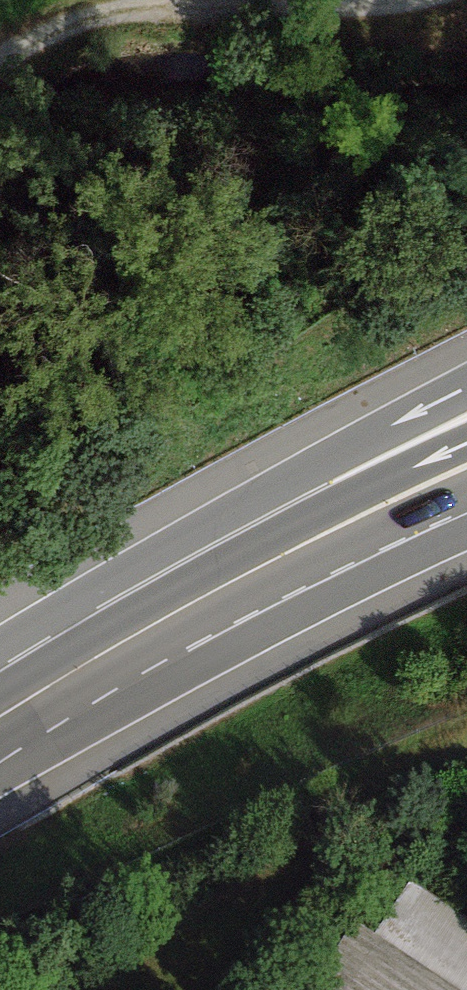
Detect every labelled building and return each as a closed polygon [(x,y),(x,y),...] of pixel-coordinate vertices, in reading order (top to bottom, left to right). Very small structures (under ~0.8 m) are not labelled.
[(408,880),(372,934),(338,916),(291,989),(466,989),(466,920),(408,880)]
